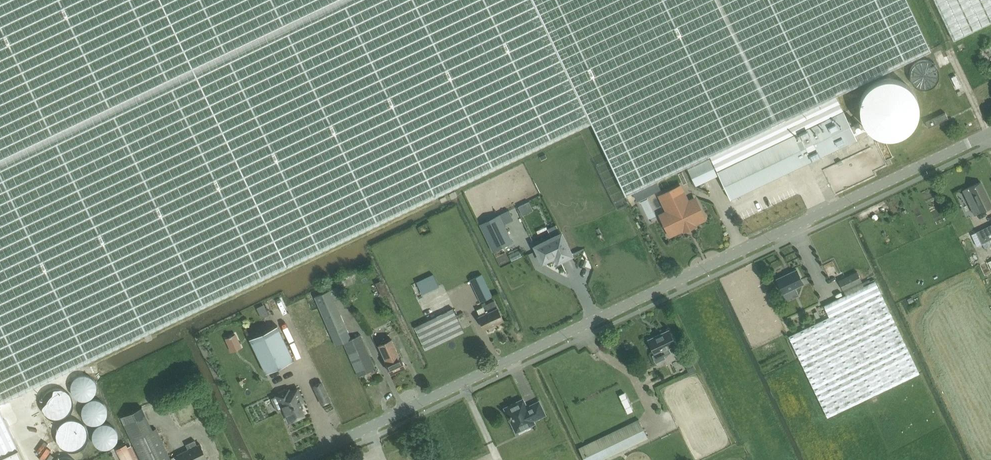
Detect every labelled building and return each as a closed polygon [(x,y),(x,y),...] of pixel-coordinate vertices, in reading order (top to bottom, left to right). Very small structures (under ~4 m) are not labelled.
[(591,122),(533,0),(0,0),(0,402),(591,122)] [(904,0),(534,0),(627,195),(710,156),(730,200),(839,148),(857,140),(837,96),(929,52),(904,0)] [(954,41),(990,23),(990,0),(934,0),(954,41)] [(857,103),(858,127),(867,127),(867,121),(881,121),(881,112),(882,112),(881,91),(874,91),(874,100),(871,100),(870,94),(869,94),(869,89),(854,89),(854,97),(846,98),(847,103),(857,103)] [(954,107),(965,102),(962,94),(950,99),(954,107)] [(948,118),(945,113),(926,123),(928,128),(948,118)] [(569,140),(573,150),(584,146),(580,136),(569,140)] [(706,181),(717,175),(709,158),(687,169),(693,180),(704,175),(706,181)] [(558,202),(597,186),(592,175),(537,197),(542,211),(550,208),(555,220),(564,216),(558,202)] [(969,188),(963,191),(975,215),(980,212),(990,207),(990,204),(980,183),(969,188)] [(660,196),(663,201),(670,217),(667,219),(670,224),(665,226),(669,234),(671,235),(678,231),(679,229),(677,225),(702,214),(695,199),(688,203),(682,192),(680,187),(660,196)] [(499,214),(479,224),(493,251),(513,241),(499,214)] [(977,232),(982,243),(986,251),(990,249),(990,225),(977,232)] [(537,245),(545,262),(555,257),(556,258),(560,261),(572,255),(561,234),(537,245)] [(803,284),(797,270),(776,279),(783,294),(803,284)] [(843,290),(861,281),(857,272),(838,281),(843,290)] [(439,286),(433,274),(394,292),(400,304),(439,286)] [(470,280),(481,302),(492,297),(482,275),(470,280)] [(373,282),(379,292),(386,289),(380,278),(373,282)] [(829,317),(789,337),(827,418),(920,374),(875,281),(824,306),(829,317)] [(314,297),(320,309),(336,346),(344,343),(358,376),(375,369),(361,335),(351,339),(334,300),(341,297),(337,287),(330,290),(314,297)] [(429,313),(437,309),(432,298),(423,302),(429,313)] [(503,320),(494,301),(483,306),(486,313),(478,317),(484,329),(503,320)] [(426,350),(464,332),(453,309),(415,327),(426,350)] [(294,361),(279,329),(277,326),(250,339),(251,342),(266,374),(294,361)] [(660,326),(647,332),(650,337),(663,332),(660,326)] [(671,353),(669,348),(676,345),(669,330),(648,340),(655,355),(662,351),(664,356),(671,353)] [(386,364),(391,374),(405,367),(401,357),(400,357),(392,339),(379,345),(387,363),(386,364)] [(323,394),(312,372),(304,376),(314,398),(323,394)] [(289,422),(304,414),(301,407),(303,406),(300,399),(302,398),(297,389),(289,393),(288,390),(270,398),(277,412),(283,409),(289,422)] [(622,389),(617,392),(626,412),(632,410),(622,389)] [(534,423),(533,420),(545,415),(539,402),(527,408),(523,400),(505,408),(509,416),(508,417),(509,419),(510,418),(516,432),(534,423)] [(121,417),(124,425),(145,415),(142,407),(121,417)] [(0,419),(0,459),(19,459),(0,419)] [(639,420),(579,449),(584,459),(601,459),(647,438),(639,420)] [(132,440),(141,459),(171,459),(156,429),(152,430),(132,440)] [(186,444),(189,449),(177,455),(180,459),(205,459),(207,459),(200,444),(198,445),(195,440),(186,444)] [(126,446),(117,451),(122,459),(133,459),(126,446)]
